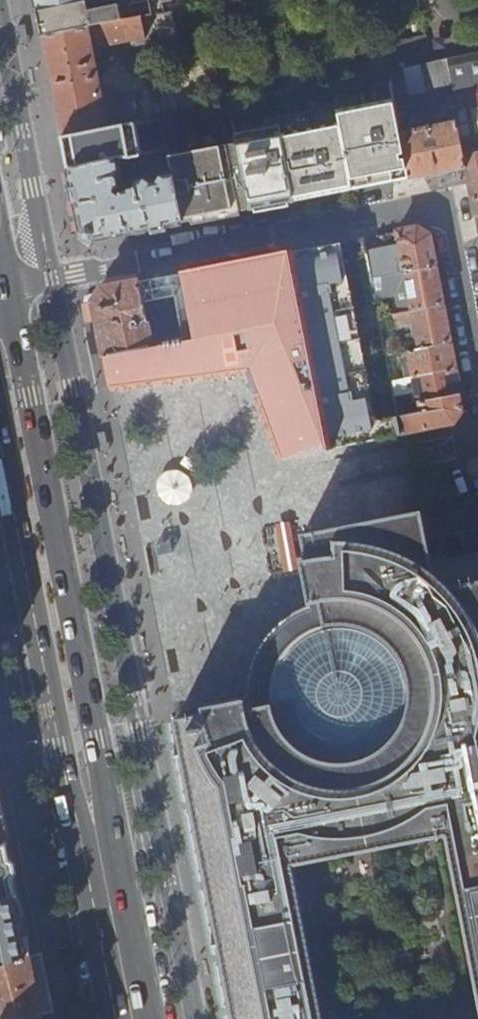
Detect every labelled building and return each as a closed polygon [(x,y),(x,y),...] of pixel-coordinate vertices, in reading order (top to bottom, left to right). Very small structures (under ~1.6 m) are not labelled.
[(38,11),(87,2),(87,0),(36,0),(38,11)] [(164,12),(162,3),(172,1),(171,0),(95,0),(87,2),(38,11),(40,24),(43,36),(141,17),(161,13),(164,12)] [(161,13),(141,17),(145,38),(166,34),(161,13)] [(52,85),(62,138),(106,129),(125,125),(124,116),(133,115),(129,96),(120,98),(119,93),(110,88),(100,90),(92,49),(145,38),(141,17),(43,36),(52,85)] [(477,217),(477,52),(446,58),(456,111),(467,167),(466,168),(475,218),(477,217)] [(409,95),(404,67),(390,70),(388,70),(393,98),(409,95)] [(352,112),(345,79),(332,82),(337,106),(338,114),(352,112)] [(332,82),(274,94),(278,118),(337,106),(332,82)] [(467,167),(456,111),(450,112),(452,122),(400,132),(409,179),(466,168),(467,167)] [(355,128),(352,112),(338,114),(341,130),(342,131),(348,129),(355,128)] [(341,130),(338,114),(327,117),(330,132),(341,130)] [(353,190),(368,187),(364,159),(382,156),(383,157),(398,154),(391,121),(355,128),(348,129),(354,160),(347,162),(353,190)] [(247,150),(238,151),(239,159),(241,159),(244,180),(249,210),(293,201),(286,163),(282,139),(270,141),(274,162),(254,166),(252,157),(248,157),(247,150)] [(236,143),(168,157),(169,162),(181,223),(217,216),(216,209),(229,206),(231,214),(249,210),(244,180),(241,159),(239,159),(238,151),(236,143)] [(286,163),(293,201),(353,190),(347,162),(344,145),(304,153),(305,159),(286,163)] [(121,173),(118,159),(68,169),(73,191),(81,232),(94,240),(181,223),(169,162),(158,165),(161,175),(159,176),(156,181),(150,182),(145,178),(136,180),(132,184),(134,189),(121,192),(122,196),(117,197),(113,194),(112,189),(117,187),(116,178),(118,177),(121,173)] [(216,209),(217,216),(231,214),(229,206),(216,209)] [(404,273),(435,267),(429,235),(417,227),(396,231),(404,273)] [(392,239),(364,244),(371,279),(399,274),(392,239)] [(187,294),(145,302),(148,319),(150,318),(153,333),(155,345),(105,355),(108,372),(112,391),(215,380),(245,376),(277,459),(296,455),(401,434),(397,416),(370,421),(336,244),(183,274),(187,294)] [(412,311),(442,305),(435,267),(404,273),(412,311)] [(98,318),(105,355),(155,345),(153,333),(149,331),(148,328),(141,323),(144,318),(148,319),(145,302),(141,282),(103,289),(94,301),(98,318)] [(419,349),(450,343),(442,305),(412,311),(392,315),(394,325),(407,323),(412,327),(415,326),(416,332),(411,333),(412,338),(417,337),(419,349)] [(383,345),(385,355),(399,352),(414,350),(412,342),(401,344),(401,342),(383,345)] [(399,352),(404,378),(454,369),(450,343),(419,349),(414,350),(399,352)] [(409,403),(414,402),(459,394),(454,369),(404,378),(409,403)] [(459,394),(414,402),(416,412),(397,416),(401,434),(454,424),(463,412),(459,394)] [(176,718),(235,1018),(477,1018),(477,553),(434,561),(424,509),(303,533),(311,575),(311,603),(299,608),(287,614),(280,619),(271,627),(266,633),(263,639),(259,644),(254,652),(251,662),(250,668),(249,674),(248,685),(248,697),(203,705),(205,712),(176,718)] [(17,895),(10,862),(6,842),(0,844),(0,901),(17,895)] [(17,895),(0,901),(0,966),(29,955),(23,925),(17,895)] [(40,1013),(33,976),(29,955),(0,966),(0,1018),(25,1018),(40,1013)]
